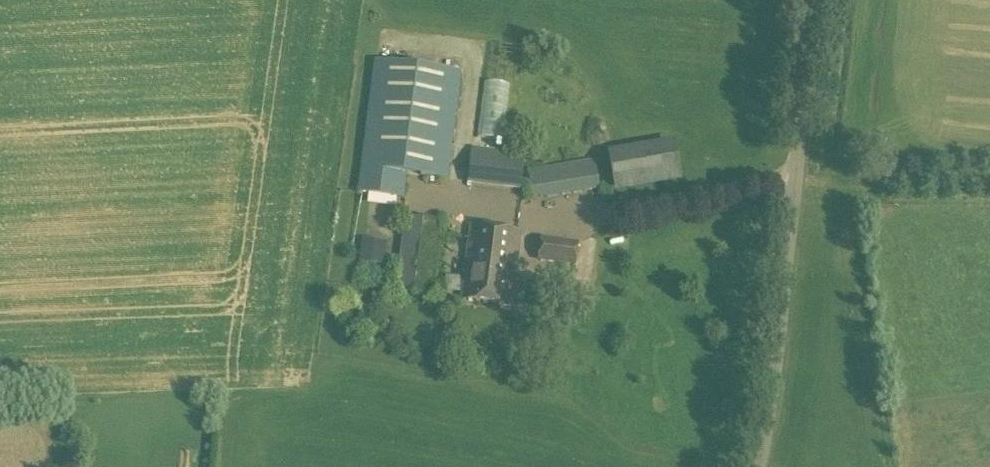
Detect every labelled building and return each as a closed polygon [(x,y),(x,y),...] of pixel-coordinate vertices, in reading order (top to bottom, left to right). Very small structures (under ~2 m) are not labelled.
[(448,180),(461,72),(374,61),(357,194),(403,200),(406,175),(448,180)] [(666,153),(663,138),(603,150),(606,165),(666,153)] [(521,191),(525,155),(472,149),(468,185),(521,191)] [(606,189),(671,178),(667,156),(602,167),(606,189)] [(578,164),(583,192),(599,189),(594,161),(578,164)] [(544,170),(529,172),(533,197),(548,198),(549,198),(544,170)] [(432,298),(442,223),(405,218),(395,294),(432,298)] [(487,304),(496,230),(471,227),(462,301),(487,304)] [(496,230),(487,304),(517,308),(519,289),(515,289),(522,233),(496,230)] [(385,266),(387,242),(362,240),(360,263),(385,266)] [(575,264),(577,245),(542,240),(539,260),(575,264)]
